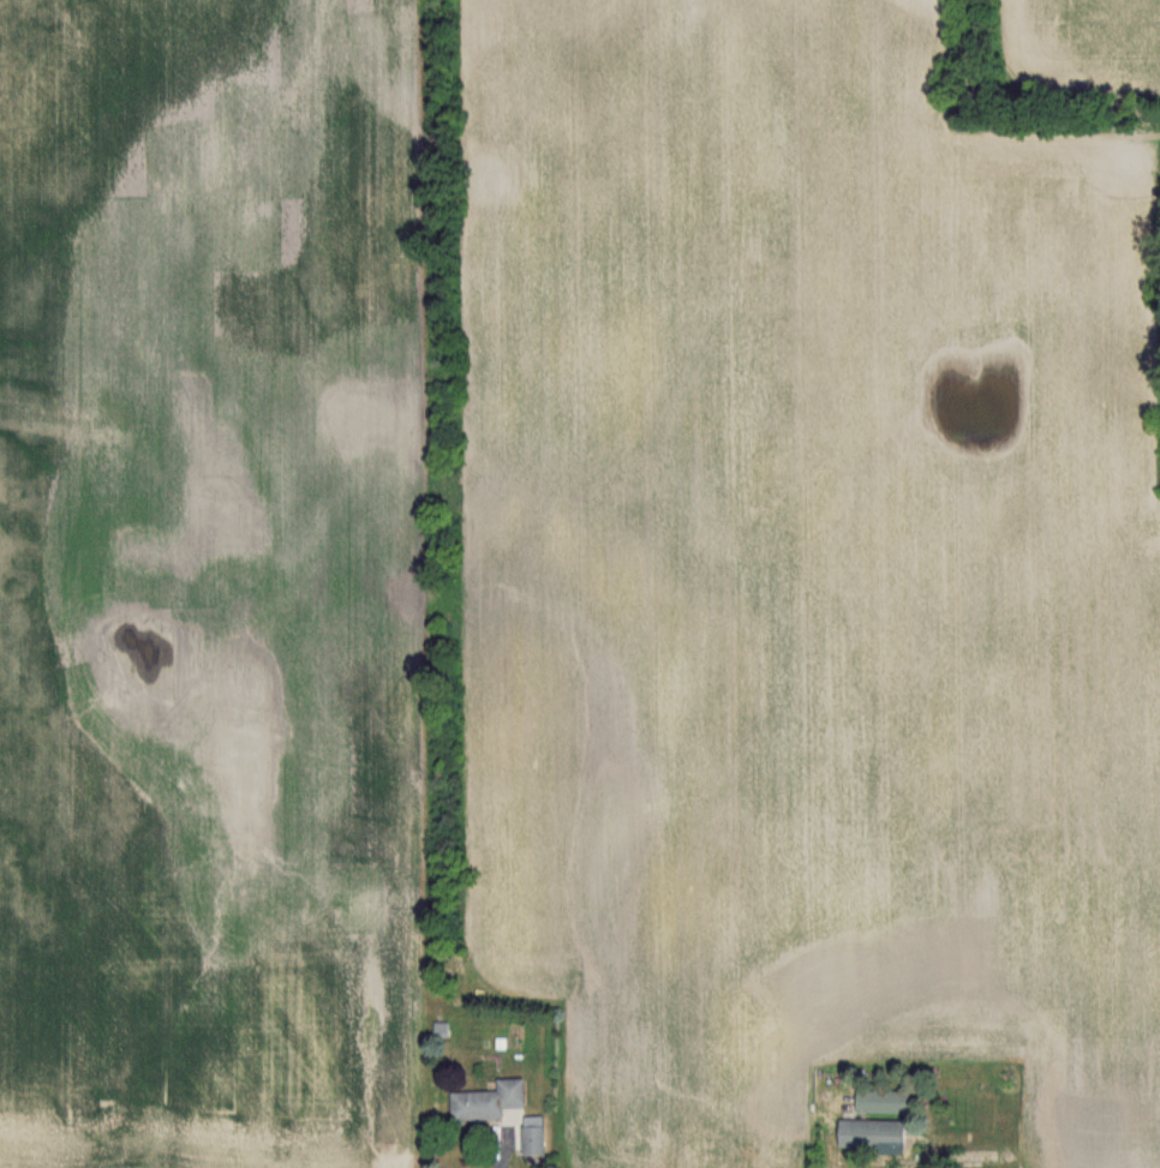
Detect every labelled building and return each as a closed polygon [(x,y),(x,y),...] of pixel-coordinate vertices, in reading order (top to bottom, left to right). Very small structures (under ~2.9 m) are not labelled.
[(521,1078),(493,1079),(494,1092),(447,1092),(448,1120),(500,1119),(500,1108),(521,1107),(521,1078)] [(902,1090),(851,1090),(851,1111),(902,1111),(902,1090)] [(543,1116),(519,1116),(519,1155),(543,1155),(543,1116)] [(833,1146),(898,1146),(898,1119),(833,1119),(833,1146)]
